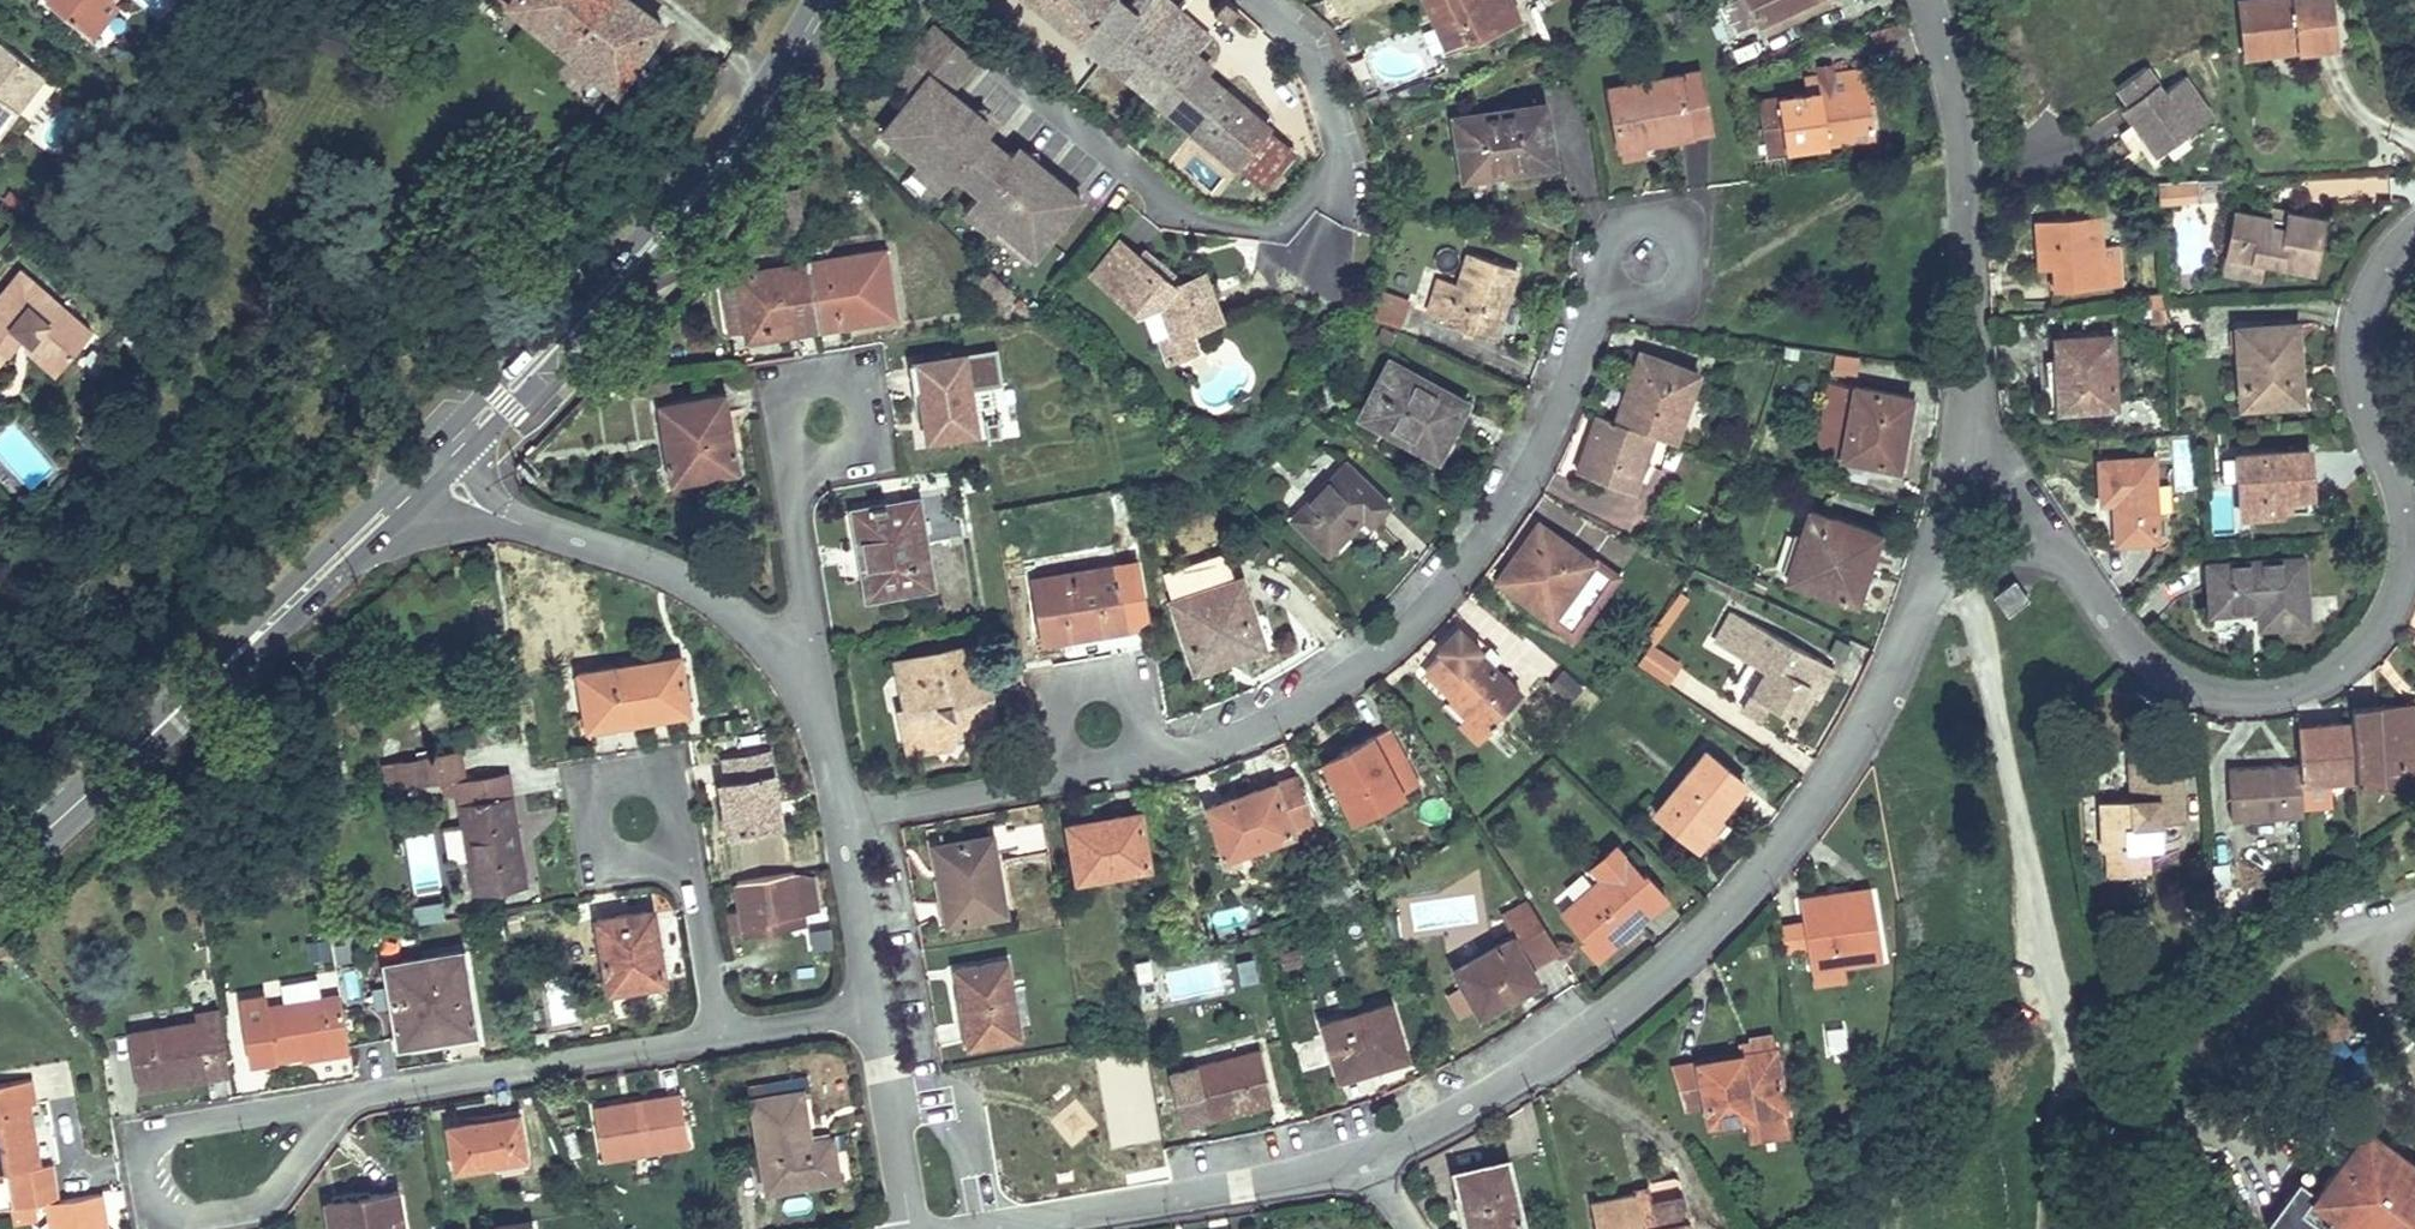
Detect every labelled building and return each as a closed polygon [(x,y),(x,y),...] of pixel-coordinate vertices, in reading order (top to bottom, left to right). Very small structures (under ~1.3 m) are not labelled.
[(46,1),(82,30),(106,0),(47,0),(46,1)] [(82,30),(92,37),(118,3),(114,0),(106,0),(82,30)] [(508,5),(616,87),(661,22),(632,0),(619,18),(596,0),(511,0),(508,5)] [(632,0),(596,0),(619,18),(632,0)] [(1103,58),(1136,16),(1149,0),(1131,0),(1125,8),(1116,0),(1033,0),(1103,58)] [(1189,59),(1194,52),(1214,30),(1175,0),(1149,0),(1136,16),(1160,35),(1189,59)] [(1223,19),(1236,5),(1229,0),(1222,0),(1213,10),(1223,19)] [(1446,46),(1515,16),(1508,0),(1426,0),(1446,46)] [(1807,0),(1734,0),(1725,4),(1738,31),(1807,0)] [(2332,5),(2258,15),(2264,60),(2298,55),(2299,64),(2338,59),(2332,5)] [(305,31),(309,17),(296,13),(293,28),(305,31)] [(2258,15),(2242,16),(2249,71),(2299,64),(2298,55),(2264,60),(2258,15)] [(1189,59),(1160,35),(1136,16),(1103,58),(1155,99),(1189,59)] [(976,58),(935,24),(889,81),(909,97),(881,131),(917,160),(911,167),(940,190),(954,173),(966,159),(977,168),(966,182),(971,186),(967,192),(973,196),(963,209),(1027,261),(1079,196),(1050,173),(1045,179),(1010,151),(995,169),(983,160),(990,152),(978,143),(987,132),(958,109),(939,133),(932,128),(952,104),(957,97),(949,90),(976,58)] [(364,49),(368,34),(356,31),(353,46),(364,49)] [(9,105),(16,111),(43,75),(3,42),(0,46),(0,117),(9,105)] [(1209,66),(1194,52),(1189,59),(1155,99),(1215,148),(1229,133),(1239,141),(1252,144),(1268,125),(1204,72),(1209,66)] [(2121,104),(2133,120),(2138,116),(2145,125),(2139,129),(2155,152),(2208,113),(2178,75),(2157,91),(2140,66),(2118,83),(2129,99),(2121,104)] [(1818,72),(1819,79),(1831,77),(1830,70),(1818,72)] [(1608,87),(1619,146),(1707,130),(1697,71),(1608,87)] [(1768,155),(1841,144),(1841,137),(1873,132),(1864,72),(1831,77),(1819,79),(1804,81),(1806,99),(1761,105),(1768,155)] [(958,109),(952,104),(932,128),(939,133),(958,109)] [(1466,176),(1552,162),(1543,104),(1457,118),(1466,176)] [(2133,120),(2139,129),(2145,125),(2138,116),(2133,120)] [(1296,147),(1268,125),(1252,144),(1239,141),(1229,133),(1215,148),(1264,187),(1296,147)] [(1010,151),(987,132),(978,143),(990,152),(983,160),(995,169),(1010,151)] [(1841,137),(1841,144),(1873,140),(1873,132),(1841,137)] [(971,186),(966,182),(977,168),(966,159),(954,173),(940,190),(963,209),(973,196),(967,192),(971,186)] [(2196,197),(2195,179),(2158,181),(2159,199),(2196,197)] [(1868,200),(1874,214),(1885,210),(1879,196),(1868,200)] [(2289,212),(2287,219),(2284,231),(2270,228),(2273,216),(2234,209),(2225,250),(2311,270),(2324,219),(2289,212)] [(2101,245),(2100,215),(2037,217),(2038,245),(2054,245),(2055,288),(2121,285),(2119,244),(2101,245)] [(2273,216),(2270,228),(2284,231),(2287,219),(2273,216)] [(1090,274),(1109,289),(1137,256),(1118,240),(1090,274)] [(2054,245),(2038,245),(2039,265),(2054,265),(2054,245)] [(1142,250),(1137,256),(1173,285),(1181,281),(1142,250)] [(2258,280),(2263,259),(2225,250),(2219,272),(2258,280)] [(1445,321),(1491,336),(1514,267),(1468,252),(1457,281),(1437,274),(1425,310),(1447,317),(1445,321)] [(749,329),(750,339),(860,321),(859,316),(895,310),(885,253),(740,274),(741,282),(727,284),(734,331),(749,329)] [(1171,337),(1188,330),(1220,319),(1202,273),(1173,285),(1137,256),(1109,289),(1136,312),(1158,303),(1171,337)] [(0,296),(0,363),(18,342),(22,346),(29,339),(62,364),(90,331),(21,271),(0,296)] [(1373,314),(1399,319),(1406,294),(1379,288),(1373,314)] [(2163,304),(2149,305),(2150,320),(2164,319),(2163,304)] [(2240,404),(2289,402),(2288,366),(2297,366),(2296,323),(2236,324),(2240,404)] [(987,325),(967,329),(970,345),(990,343),(987,325)] [(1196,350),(1188,330),(1171,337),(1158,341),(1166,361),(1196,350)] [(1881,332),(1883,346),(1894,346),(1894,332),(1881,332)] [(2111,332),(2054,334),(2055,357),(2046,357),(2048,408),(2113,406),(2111,332)] [(29,339),(22,346),(55,374),(62,364),(29,339)] [(1638,350),(1623,388),(1635,393),(1625,422),(1653,432),(1672,439),(1697,372),(1638,350)] [(929,438),(979,430),(966,354),(920,361),(925,395),(922,395),(929,438)] [(1859,357),(1836,354),(1833,372),(1856,375),(1859,357)] [(1363,411),(1439,451),(1468,398),(1391,359),(1363,411)] [(2297,366),(2288,366),(2289,402),(2299,402),(2297,366)] [(1829,383),(1815,452),(1905,470),(1911,441),(1899,439),(1907,399),(1829,383)] [(1623,388),(1612,418),(1625,422),(1635,393),(1623,388)] [(728,392),(669,401),(676,444),(666,446),(671,474),(719,467),(720,473),(741,470),(728,392)] [(434,394),(418,409),(423,415),(439,401),(434,394)] [(666,446),(676,444),(669,401),(660,402),(666,446)] [(1612,418),(1596,412),(1577,470),(1631,491),(1653,432),(1625,422),(1612,418)] [(2235,450),(2237,512),(2278,511),(2278,494),(2288,493),(2308,492),(2306,446),(2235,450)] [(2150,457),(2097,460),(2098,499),(2113,498),(2114,539),(2152,538),(2150,457)] [(1293,516),(1329,549),(1351,527),(1347,523),(1359,512),(1370,522),(1390,502),(1346,462),(1293,516)] [(2288,493),(2278,494),(2278,511),(2288,511),(2288,493)] [(861,560),(867,597),(935,587),(921,499),(861,508),(869,559),(861,560)] [(853,509),(861,560),(869,559),(861,508),(853,509)] [(1783,579),(1852,602),(1863,570),(1858,569),(1861,556),(1867,558),(1875,534),(1807,511),(1783,579)] [(1509,588),(1508,590),(1548,620),(1560,603),(1584,620),(1602,594),(1579,577),(1590,560),(1539,524),(1519,551),(1516,550),(1496,579),(1509,588)] [(1867,558),(1861,556),(1858,569),(1863,570),(1867,558)] [(1590,560),(1579,577),(1602,594),(1617,574),(1594,557),(1590,560)] [(2302,558),(2208,562),(2209,610),(2256,609),(2257,624),(2304,623),(2302,558)] [(1034,578),(1045,639),(1070,635),(1069,630),(1105,624),(1106,629),(1127,625),(1116,564),(1034,578)] [(1172,602),(1195,670),(1220,662),(1217,655),(1263,641),(1243,579),(1172,602)] [(1995,594),(2006,611),(2024,598),(2012,582),(1995,594)] [(1584,620),(1560,603),(1548,620),(1546,623),(1571,639),(1584,620)] [(1714,639),(1765,668),(1761,675),(1741,710),(1758,720),(1765,706),(1791,720),(1811,685),(1803,680),(1816,658),(1730,610),(1714,639)] [(1441,653),(1424,670),(1451,696),(1448,699),(1467,721),(1460,727),(1476,744),(1503,717),(1499,711),(1519,692),(1491,664),(1488,667),(1475,654),(1481,648),(1457,625),(1435,646),(1441,653)] [(1710,645),(1761,675),(1765,668),(1714,639),(1710,645)] [(1667,684),(1680,661),(1648,642),(1635,664),(1667,684)] [(944,650),(941,655),(975,672),(981,702),(993,700),(980,644),(944,650)] [(899,709),(904,733),(928,729),(949,744),(957,732),(968,739),(999,733),(993,700),(981,702),(975,672),(937,653),(932,654),(911,683),(902,684),(906,707),(899,709)] [(580,671),(586,718),(614,714),(613,709),(645,704),(647,716),(688,710),(678,655),(580,671)] [(896,661),(898,675),(907,674),(918,657),(896,661)] [(1830,665),(1816,658),(1803,680),(1811,685),(1817,688),(1830,665)] [(588,726),(647,716),(645,704),(613,709),(614,714),(586,718),(588,726)] [(2401,706),(2351,708),(2352,724),(2355,775),(2355,779),(2395,777),(2395,763),(2414,763),(2413,736),(2403,737),(2401,706)] [(2401,706),(2403,737),(2413,736),(2412,706),(2401,706)] [(2328,776),(2355,775),(2352,724),(2298,727),(2300,763),(2302,804),(2330,803),(2328,776)] [(1332,774),(1355,819),(1404,793),(1392,773),(1409,763),(1390,728),(1344,753),(1351,765),(1332,774)] [(461,778),(468,777),(463,751),(399,762),(403,788),(461,778)] [(1742,783),(1702,751),(1654,812),(1693,844),(1742,783)] [(721,782),(730,828),(780,820),(768,752),(726,760),(729,781),(721,782)] [(1351,765),(1344,753),(1326,762),(1332,774),(1351,765)] [(2130,760),(2128,760),(2130,796),(2098,798),(2099,843),(2105,843),(2105,868),(2146,866),(2145,845),(2160,844),(2159,810),(2181,809),(2179,758),(2168,758),(2130,760)] [(2229,820),(2303,815),(2302,804),(2300,763),(2227,767),(2229,820)] [(468,777),(461,778),(480,891),(529,883),(513,793),(516,793),(512,769),(468,777)] [(1295,775),(1209,805),(1225,855),(1291,831),(1285,814),(1306,806),(1295,775)] [(1140,814),(1067,825),(1074,876),(1149,866),(1140,814)] [(1040,822),(1020,826),(1026,853),(1046,848),(1040,822)] [(435,836),(409,836),(409,886),(435,886),(435,836)] [(943,868),(952,919),(1005,911),(991,837),(935,846),(939,869),(943,868)] [(1578,938),(1595,958),(1621,935),(1623,937),(1638,925),(1635,923),(1663,897),(1644,875),(1641,878),(1614,846),(1590,866),(1599,877),(1561,910),(1582,935),(1578,938)] [(746,928),(747,931),(819,918),(813,878),(796,881),(794,870),(738,881),(746,928)] [(1810,969),(1839,965),(1881,958),(1869,887),(1800,899),(1804,922),(1807,948),(1810,969)] [(1558,949),(1527,901),(1500,916),(1512,936),(1529,966),(1558,949)] [(414,906),(416,922),(441,918),(438,902),(414,906)] [(594,918),(606,989),(662,981),(657,952),(653,954),(645,909),(594,918)] [(746,928),(743,912),(728,914),(731,930),(746,928)] [(1807,948),(1804,922),(1779,926),(1783,952),(1807,948)] [(810,948),(829,948),(829,927),(809,927),(810,948)] [(1478,1013),(1537,980),(1529,966),(1512,936),(1453,969),(1478,1013)] [(1296,950),(1281,954),(1284,966),(1299,963),(1296,950)] [(476,1029),(463,951),(401,960),(403,969),(385,971),(396,1041),(476,1029)] [(1007,959),(957,968),(961,997),(966,996),(974,1041),(1020,1035),(1007,959)] [(383,963),(385,971),(403,969),(401,960),(383,963)] [(1839,965),(1810,969),(1813,985),(1842,981),(1839,965)] [(266,994),(238,999),(248,1063),(303,1055),(302,1051),(327,1047),(328,1056),(351,1052),(342,994),(267,1005),(266,994)] [(1391,1004),(1324,1023),(1338,1074),(1406,1054),(1391,1004)] [(130,1031),(139,1085),(174,1079),(173,1071),(228,1062),(219,1008),(198,1011),(200,1021),(130,1031)] [(1843,1022),(1822,1023),(1824,1051),(1844,1050),(1843,1022)] [(328,1056),(327,1047),(302,1051),(303,1055),(303,1060),(328,1056)] [(1261,1049),(1178,1067),(1189,1118),(1273,1100),(1261,1049)] [(1674,1066),(1680,1106),(1699,1104),(1703,1122),(1784,1110),(1776,1057),(1741,1062),(1741,1055),(1674,1066)] [(228,1062),(173,1071),(174,1079),(230,1071),(228,1062)] [(11,1170),(41,1165),(37,1138),(30,1139),(24,1103),(35,1101),(31,1078),(0,1083),(0,1171),(11,1170)] [(810,1148),(808,1137),(800,1092),(751,1099),(765,1187),(835,1176),(831,1146),(810,1148)] [(604,1157),(687,1145),(679,1094),(596,1107),(604,1157)] [(31,1102),(24,1103),(30,1139),(37,1138),(31,1102)] [(455,1170),(524,1159),(517,1115),(448,1125),(455,1170)] [(2364,1127),(2341,1156),(2327,1145),(2314,1162),(2328,1173),(2324,1179),(2335,1189),(2327,1200),(2315,1189),(2313,1193),(2298,1182),(2264,1226),(2268,1228),(2414,1228),(2414,1165),(2364,1127)] [(829,1134),(808,1137),(810,1148),(831,1146),(829,1134)] [(1454,1170),(1467,1228),(1522,1228),(1506,1159),(1454,1170)] [(17,1207),(37,1204),(48,1202),(59,1201),(53,1164),(41,1165),(11,1170),(17,1207)] [(2324,1179),(2315,1189),(2327,1200),(2335,1189),(2324,1179)] [(328,1208),(331,1228),(403,1228),(396,1189),(359,1195),(361,1203),(328,1208)] [(59,1201),(48,1202),(52,1228),(105,1228),(100,1194),(59,1201)] [(327,1199),(328,1208),(361,1203),(359,1195),(327,1199)] [(1688,1225),(1682,1199),(1639,1209),(1636,1196),(1590,1206),(1596,1228),(1689,1228),(1688,1225)] [(37,1204),(17,1207),(8,1208),(10,1223),(39,1218),(37,1204)] [(1716,1219),(1688,1225),(1689,1228),(1719,1228),(1716,1219)] [(479,1228),(534,1228),(533,1221),(479,1228)]
